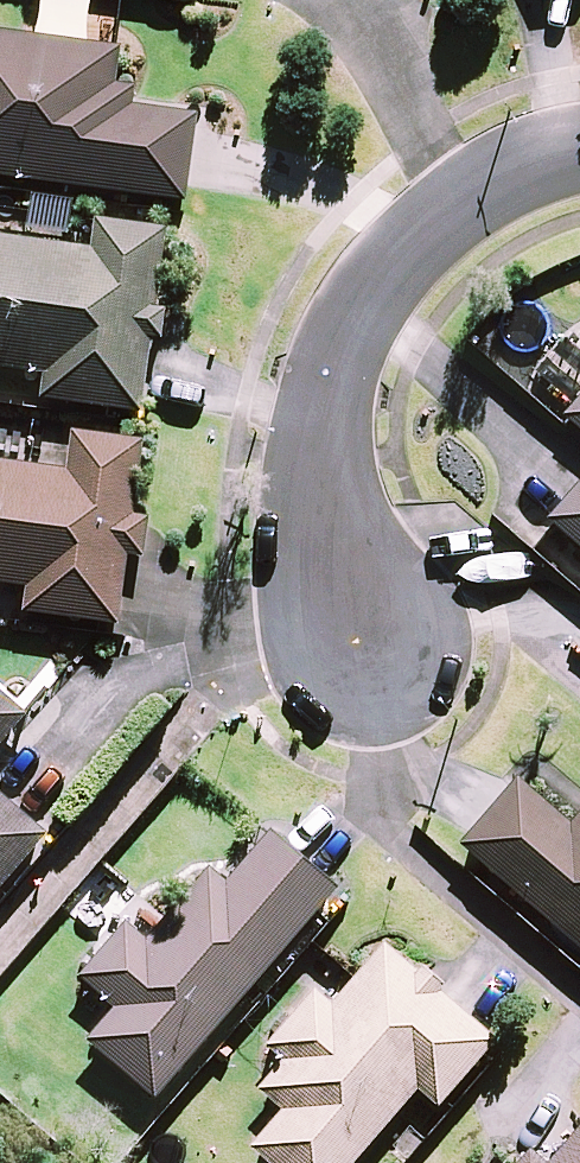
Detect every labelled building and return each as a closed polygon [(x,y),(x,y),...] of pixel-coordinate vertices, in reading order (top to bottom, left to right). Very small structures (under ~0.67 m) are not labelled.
[(0,31),(0,172),(189,194),(199,109),(116,99),(122,45),(0,31)] [(98,217),(95,246),(0,234),(0,363),(48,369),(45,395),(145,408),(168,226),(98,217)] [(562,333),(523,379),(579,426),(579,348),(562,333)] [(73,430),(68,468),(0,460),(0,577),(30,581),(27,609),(121,620),(129,551),(146,553),(150,516),(134,514),(143,439),(73,430)] [(549,518),(579,545),(579,481),(549,518)] [(0,686),(0,743),(28,711),(0,686)] [(572,825),(518,777),(462,842),(579,944),(579,816),(572,825)] [(50,829),(0,785),(0,887),(50,829)] [(337,884),(269,825),(173,935),(140,906),(82,972),(120,1005),(90,1039),(154,1094),(337,884)] [(384,943),(326,1011),(307,995),(244,1069),(286,1105),(252,1144),(273,1162),(350,1162),(417,1085),(438,1103),(494,1038),(384,943)] [(547,1162),(579,1162),(579,1124),(547,1162)] [(529,1150),(517,1162),(544,1162),(529,1150)]
